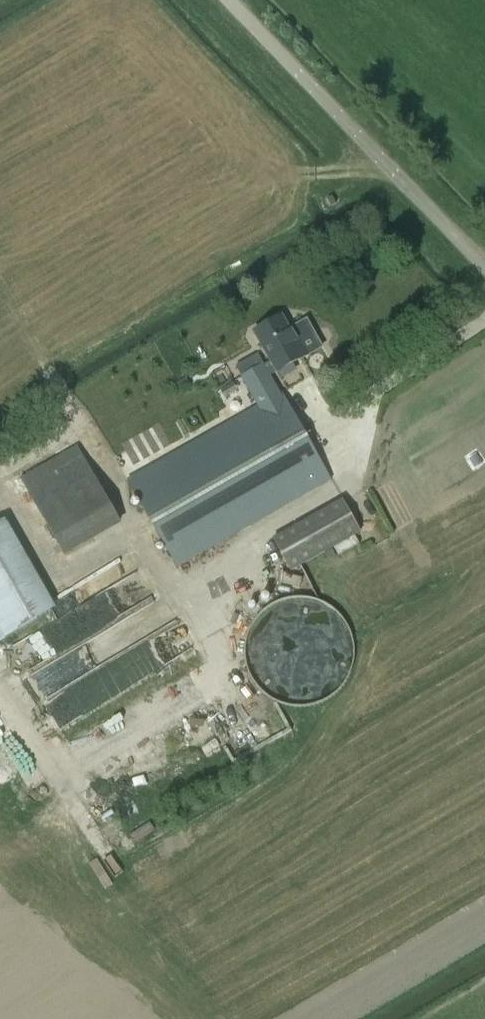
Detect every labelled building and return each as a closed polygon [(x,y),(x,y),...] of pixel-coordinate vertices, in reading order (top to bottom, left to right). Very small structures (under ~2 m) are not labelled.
[(334,196),(328,199),(332,206),(337,203),(334,196)] [(283,316),(255,332),(271,362),(266,365),(273,376),(278,373),(312,354),(300,332),(294,336),(283,316)] [(242,377),(258,406),(192,444),(183,428),(168,436),(177,452),(127,480),(178,569),(332,481),(286,396),(285,397),(273,376),(266,365),(265,363),(242,377)] [(122,523),(79,446),(21,477),(65,556),(122,523)] [(483,463),(477,454),(470,459),(476,468),(483,463)] [(361,533),(343,500),(273,540),(292,573),(361,533)] [(1,524),(0,525),(0,628),(6,638),(52,612),(1,524)] [(324,602),(313,598),(300,597),(288,598),(276,602),(266,609),(257,618),(250,628),(246,640),(245,652),(246,665),(250,677),(257,687),(266,696),(276,702),(288,707),(300,708),(313,707),(324,702),(335,696),(344,687),(350,677),(355,665),(356,652),(355,640),(350,628),(344,618),(335,609),(324,602)]
